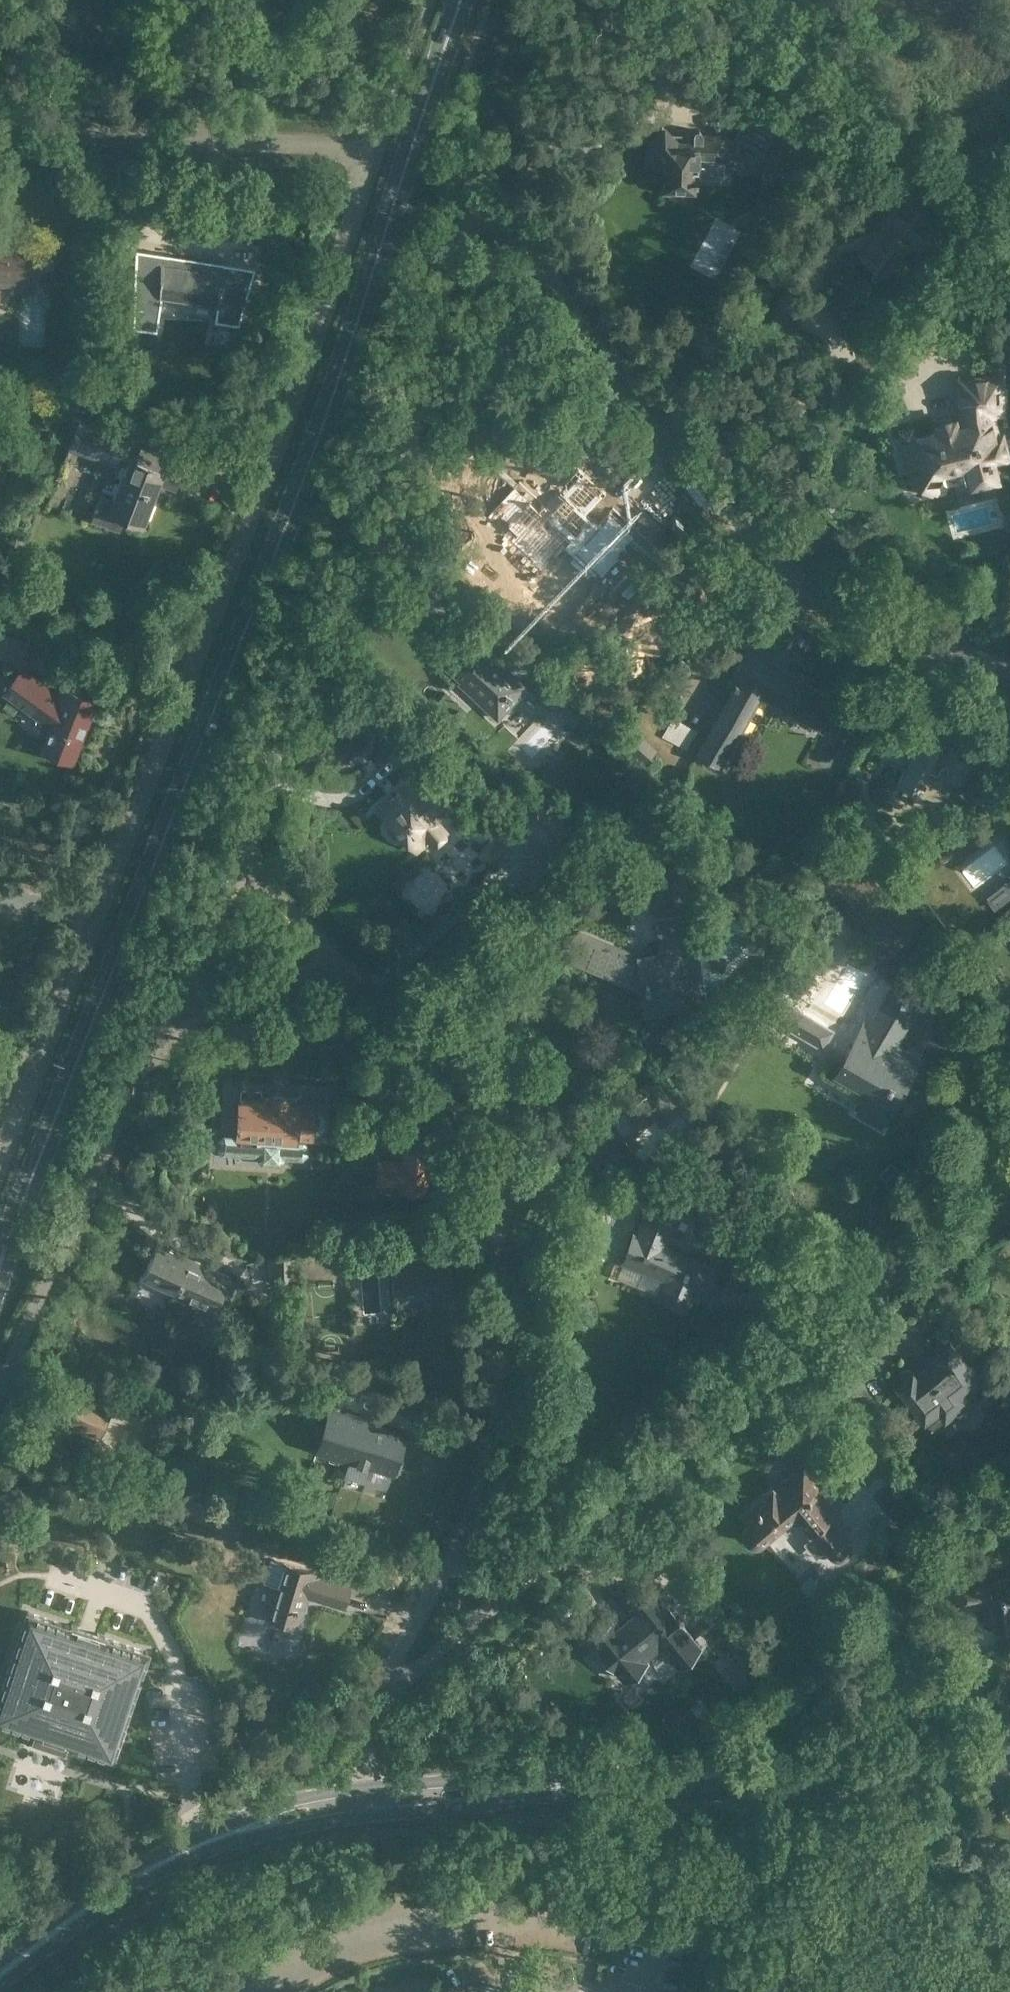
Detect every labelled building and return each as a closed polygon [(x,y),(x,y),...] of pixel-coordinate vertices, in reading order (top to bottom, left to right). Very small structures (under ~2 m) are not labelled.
[(692,81),(705,87),(711,73),(698,68),(692,81)] [(724,84),(727,75),(714,69),(711,78),(724,84)] [(753,106),(734,137),(762,155),(781,123),(753,106)] [(672,191),(696,192),(696,170),(697,170),(697,158),(725,159),(726,134),(702,133),(702,131),(701,130),(700,129),(699,129),(697,128),(696,129),(694,130),(693,131),(693,132),(684,132),(684,127),(676,127),(676,132),(672,132),(664,123),(647,139),(663,155),(662,190),(664,190),(664,191),(665,192),(667,193),(669,193),(670,192),(672,191)] [(902,194),(856,255),(887,278),(911,245),(919,251),(939,225),(936,222),(931,219),(933,217),(902,194)] [(0,245),(0,281),(13,282),(13,288),(33,289),(35,246),(0,245)] [(135,249),(133,327),(156,330),(161,296),(217,305),(214,321),(238,324),(254,268),(223,263),(223,266),(215,265),(199,262),(192,261),(175,258),(167,257),(168,254),(135,249)] [(845,265),(843,270),(846,275),(851,277),(856,275),(858,269),(856,264),(850,263),(845,265)] [(1009,461),(1009,455),(1004,430),(999,431),(996,417),(1007,417),(1005,371),(992,371),(992,374),(955,375),(957,414),(932,421),(934,429),(915,434),(913,426),(898,430),(900,440),(898,441),(906,472),(904,475),(912,480),(911,481),(910,485),(911,489),(914,492),(919,493),(922,492),(925,490),(926,489),(934,493),(940,482),(941,483),(945,476),(944,476),(946,473),(964,468),(969,489),(1000,481),(996,464),(1009,461)] [(70,420),(77,421),(87,425),(92,411),(87,407),(77,405),(73,411),(70,420)] [(124,519),(143,526),(155,493),(153,492),(155,485),(158,486),(160,482),(175,488),(180,475),(184,464),(140,446),(139,447),(131,443),(131,442),(87,425),(77,421),(67,448),(117,467),(115,472),(117,476),(121,477),(112,500),(100,495),(91,520),(119,530),(124,519)] [(584,470),(572,455),(511,503),(503,510),(522,533),(523,532),(531,542),(546,531),(543,528),(570,506),(606,552),(628,534),(580,474),(584,470)] [(34,645),(12,636),(3,657),(26,666),(34,645)] [(494,661),(471,639),(447,665),(482,698),(480,701),(498,717),(515,699),(511,694),(522,682),(497,659),(494,661)] [(699,752),(721,764),(761,694),(823,729),(841,699),(821,688),(819,690),(746,649),(729,680),(737,684),(699,752)] [(61,688),(57,697),(21,671),(4,693),(51,726),(41,750),(71,761),(95,701),(61,688)] [(566,692),(548,676),(532,694),(549,710),(566,692)] [(607,710),(598,720),(607,729),(617,719),(607,710)] [(940,738),(920,729),(891,794),(911,803),(917,790),(929,796),(934,796),(939,796),(944,793),(946,789),(952,776),(958,779),(968,756),(938,743),(940,738)] [(638,731),(624,746),(643,764),(657,749),(638,731)] [(388,795),(375,807),(390,823),(389,825),(388,829),(389,833),(392,836),(396,838),(400,837),(402,836),(416,853),(428,842),(432,847),(450,830),(440,819),(436,814),(445,806),(446,805),(426,783),(416,791),(406,780),(397,788),(398,789),(390,797),(388,795)] [(522,821),(548,850),(570,831),(544,801),(522,821)] [(490,863),(516,840),(503,826),(477,849),(490,863)] [(668,878),(657,880),(659,894),(670,892),(668,879),(668,878)] [(670,895),(659,897),(661,910),(672,909),(670,895)] [(664,954),(645,957),(577,928),(554,955),(642,991),(642,993),(645,1013),(682,1008),(680,995),(697,993),(686,915),(659,918),(664,954)] [(859,1032),(844,1058),(832,1051),(821,1071),(866,1098),(858,1112),(879,1124),(915,1064),(888,1049),(914,1006),(890,991),(864,1035),(859,1032)] [(822,1048),(833,1030),(780,998),(770,1017),(822,1048)] [(657,1081),(624,1108),(640,1129),(654,1118),(660,1126),(680,1110),(657,1081)] [(240,1117),(239,1126),(239,1137),(225,1136),(219,1139),(219,1148),(223,1153),(258,1155),(258,1159),(262,1163),(279,1164),(284,1160),(284,1157),(302,1159),(308,1153),(309,1145),(305,1141),(306,1139),(314,1139),(313,1129),(320,1129),(324,1126),(325,1115),(321,1110),(315,1110),(315,1104),(297,1103),(298,1099),(288,1098),(283,1093),(276,1092),(271,1097),(262,1097),(262,1100),(241,1099),(241,1101),(237,1105),(237,1112),(240,1117)] [(398,1192),(430,1194),(432,1149),(401,1147),(400,1159),(376,1158),(374,1185),(399,1186),(398,1192)] [(665,1181),(661,1191),(685,1201),(689,1191),(665,1181)] [(633,1233),(627,1247),(622,1258),(666,1276),(658,1295),(685,1306),(693,1287),(704,1291),(714,1266),(663,1245),(676,1214),(649,1203),(636,1234),(633,1233)] [(194,1260),(157,1243),(143,1274),(175,1289),(174,1293),(214,1312),(232,1275),(196,1258),(194,1260)] [(417,1258),(416,1253),(391,1254),(394,1292),(435,1289),(436,1300),(455,1299),(452,1256),(417,1258)] [(267,1257),(268,1282),(299,1281),(299,1256),(267,1257)] [(900,1382),(901,1383),(899,1384),(936,1430),(952,1418),(957,1420),(962,1420),(967,1418),(971,1415),(973,1411),(974,1406),(974,1400),(989,1388),(967,1360),(971,1358),(973,1360),(991,1345),(976,1326),(957,1341),(959,1344),(956,1346),(952,1341),(950,1343),(949,1342),(948,1341),(947,1340),(945,1340),(943,1340),(942,1340),(940,1341),(939,1341),(938,1343),(937,1344),(936,1345),(936,1347),(936,1349),(937,1351),(938,1353),(936,1354),(941,1360),(919,1377),(915,1371),(913,1373),(912,1372),(911,1371),(910,1370),(909,1370),(907,1370),(906,1370),(903,1371),(902,1372),(900,1373),(899,1375),(899,1377),(899,1379),(899,1380),(900,1382)] [(347,1379),(318,1370),(311,1394),(332,1401),(317,1448),(393,1472),(407,1429),(338,1407),(347,1379)] [(112,1407),(69,1389),(57,1417),(59,1418),(55,1428),(93,1444),(97,1434),(100,1435),(112,1407)] [(772,1486),(770,1484),(750,1501),(751,1502),(740,1512),(746,1520),(744,1522),(743,1525),(742,1529),(743,1531),(743,1534),(744,1537),(745,1538),(747,1539),(750,1540),(752,1541),(757,1541),(760,1539),(779,1523),(784,1530),(797,1519),(806,1532),(808,1531),(828,1555),(830,1558),(831,1558),(832,1559),(835,1560),(837,1560),(839,1560),(841,1559),(843,1558),(844,1557),(847,1555),(848,1553),(848,1551),(849,1549),(848,1545),(847,1543),(846,1541),(826,1516),(844,1501),(831,1485),(808,1457),(772,1486)] [(17,1533),(25,1513),(0,1503),(0,1527),(17,1533)] [(320,1573),(284,1562),(270,1558),(263,1582),(277,1586),(267,1616),(296,1625),(305,1595),(342,1606),(349,1585),(320,1575),(320,1573)] [(1004,1578),(957,1581),(959,1606),(985,1604),(986,1625),(1009,1623),(1009,1579),(1004,1579),(1004,1578)] [(623,1632),(612,1619),(591,1637),(614,1666),(620,1661),(629,1672),(680,1631),(652,1597),(635,1611),(640,1618),(623,1632)] [(0,1691),(0,1719),(36,1731),(32,1743),(65,1754),(69,1742),(113,1757),(149,1650),(106,1636),(107,1634),(71,1622),(70,1624),(27,1610),(0,1691)] [(934,1630),(933,1618),(921,1619),(922,1630),(934,1630)]
